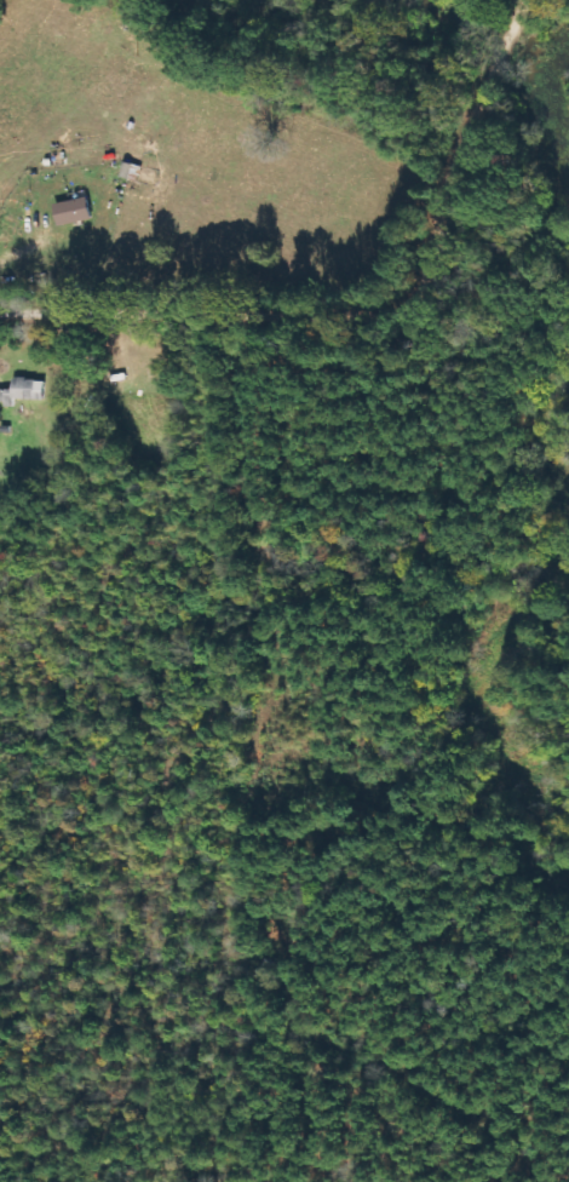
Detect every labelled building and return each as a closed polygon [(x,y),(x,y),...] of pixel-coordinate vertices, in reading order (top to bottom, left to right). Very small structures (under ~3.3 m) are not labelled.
[(54,206),(60,227),(94,218),(88,197),(54,206)] [(46,380),(14,379),(14,390),(0,390),(0,401),(46,402),(46,380)]
